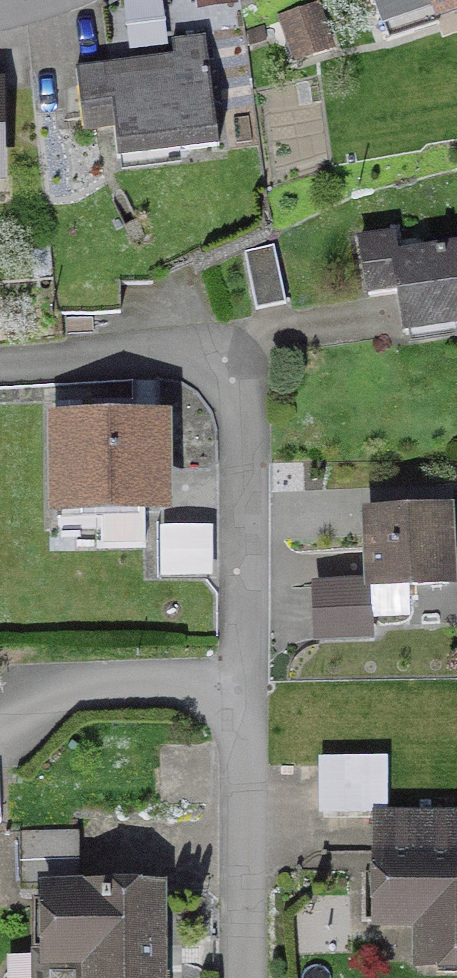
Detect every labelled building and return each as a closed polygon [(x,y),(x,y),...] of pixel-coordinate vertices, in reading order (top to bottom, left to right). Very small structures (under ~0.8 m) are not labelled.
[(385,41),(434,24),(429,9),(456,0),(370,0),(385,41)] [(292,60),(324,50),(311,11),(279,21),(292,60)] [(105,68),(71,73),(77,120),(79,135),(110,131),(113,160),(213,148),(201,41),(168,45),(171,72),(152,74),(130,77),(106,80),(105,68)] [(395,293),(401,333),(456,325),(456,249),(391,259),(388,238),(356,243),(364,298),(395,293)] [(252,312),(281,306),(269,248),(240,254),(252,312)] [(54,510),(157,509),(156,424),(52,425),(54,510)] [(440,513),(364,517),(368,590),(444,586),(440,513)] [(368,590),(303,594),(306,652),(371,649),(368,590)] [(375,855),(375,922),(417,922),(417,964),(456,964),(456,820),(376,820),(376,855),(375,855)] [(75,892),(74,834),(15,834),(15,893),(43,893),(43,958),(30,958),(30,977),(153,977),(153,892),(75,892)]
